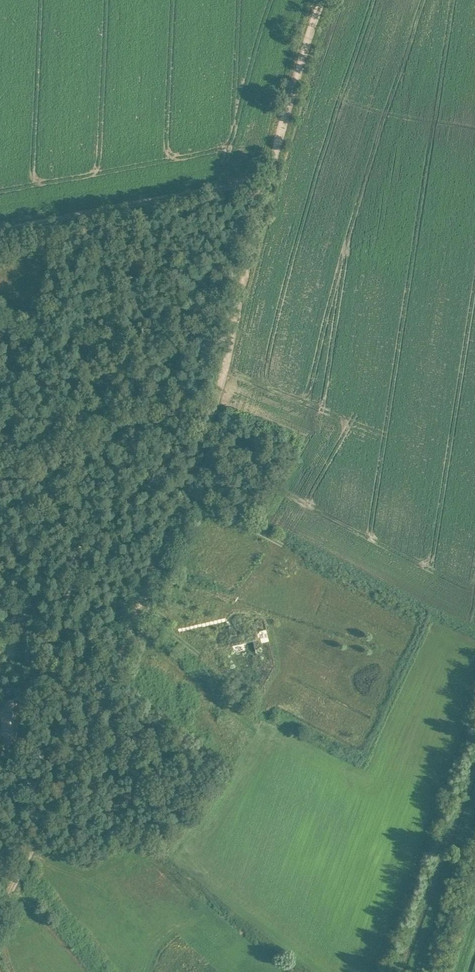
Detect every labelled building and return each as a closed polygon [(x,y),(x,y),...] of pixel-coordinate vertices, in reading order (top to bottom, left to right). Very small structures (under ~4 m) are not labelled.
[(232,638),(231,639),(232,646),(259,640),(257,632),(243,636),(243,634),(231,636),(232,638)] [(4,689),(4,700),(3,700),(3,706),(0,706),(0,717),(3,716),(3,728),(0,728),(0,738),(4,738),(4,745),(8,745),(9,749),(18,749),(18,742),(20,742),(19,731),(19,730),(18,729),(17,728),(17,716),(19,716),(18,699),(18,690),(21,690),(20,661),(7,661),(7,652),(4,652),(4,656),(0,656),(0,685),(4,689)]
